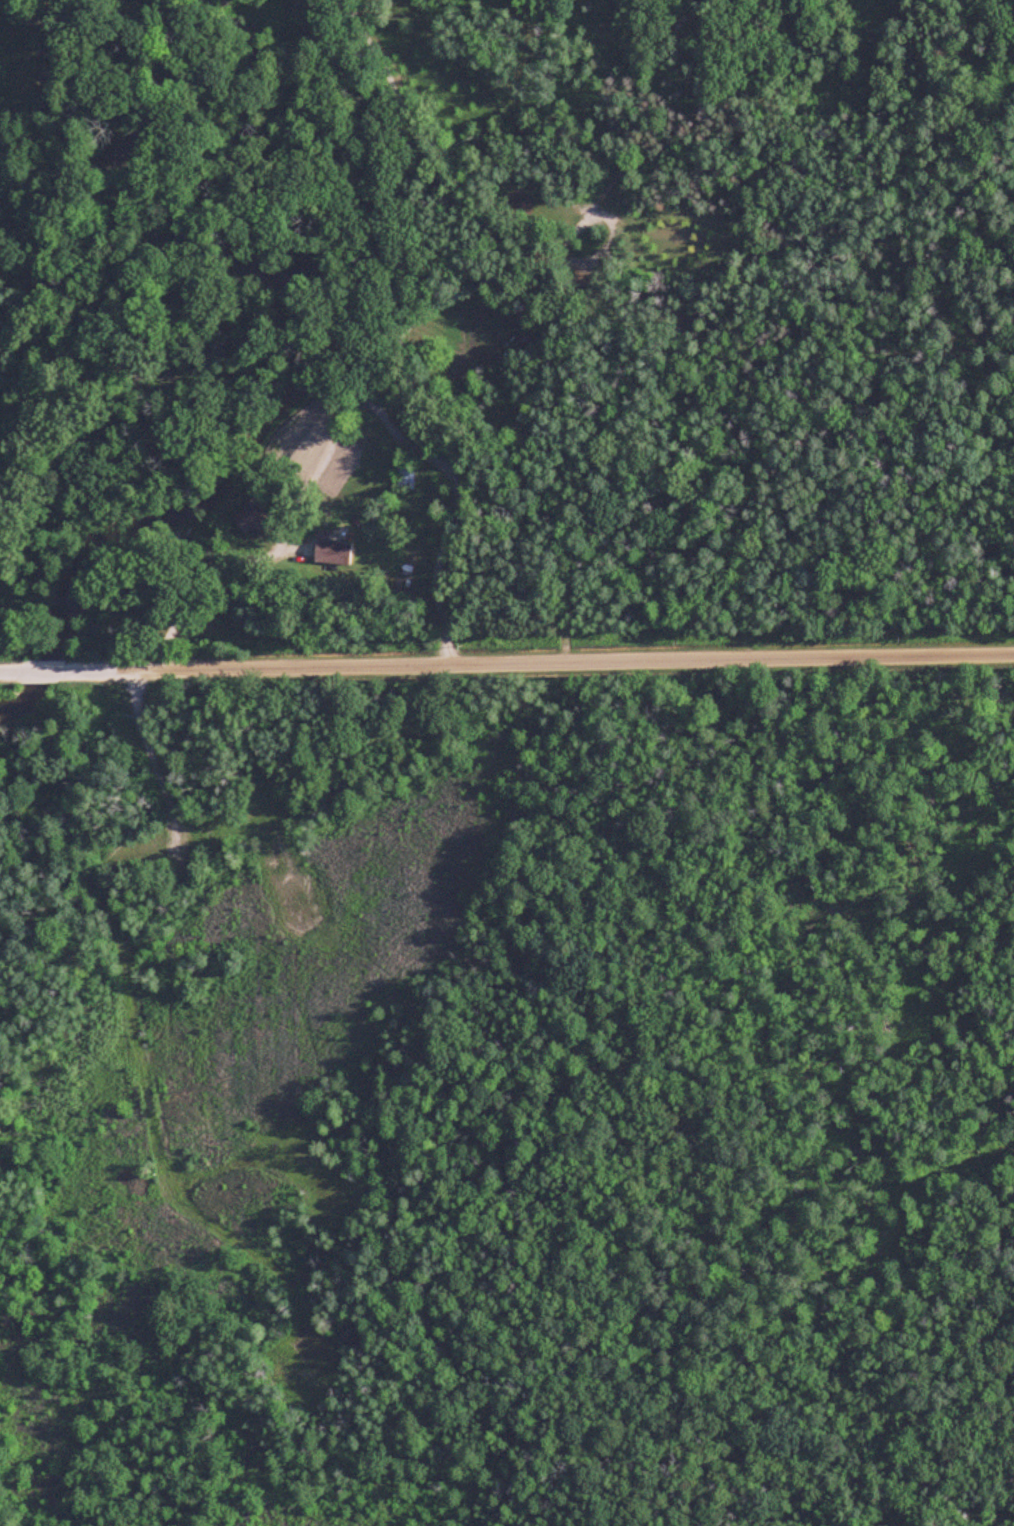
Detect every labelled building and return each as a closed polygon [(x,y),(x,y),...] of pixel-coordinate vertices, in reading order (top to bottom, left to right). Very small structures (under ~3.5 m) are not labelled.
[(352,544),(329,541),(331,533),(318,531),(313,561),(349,567),(352,544)]
